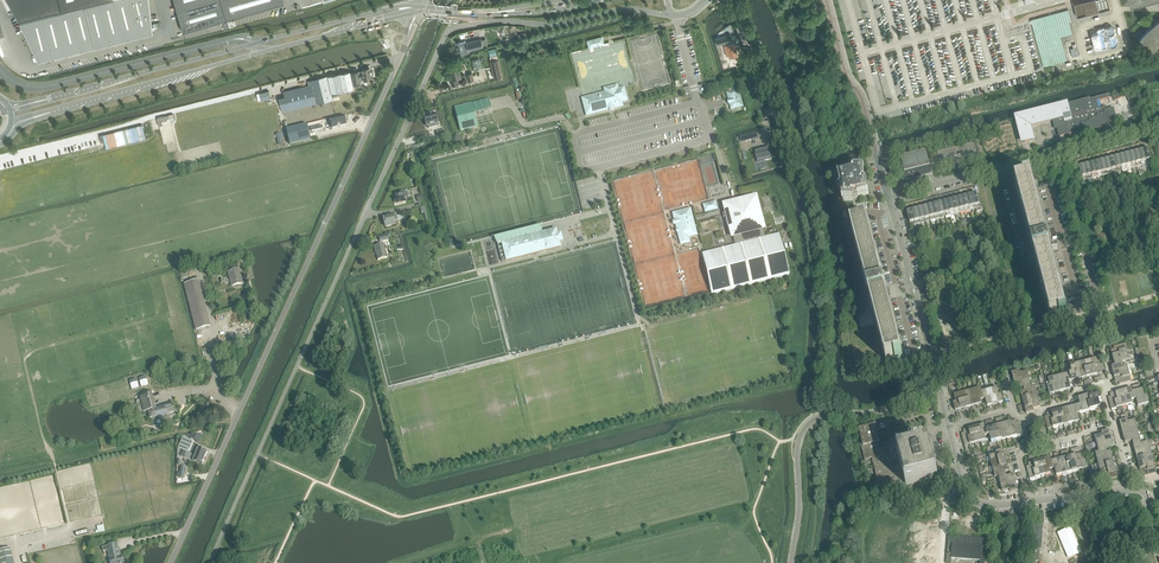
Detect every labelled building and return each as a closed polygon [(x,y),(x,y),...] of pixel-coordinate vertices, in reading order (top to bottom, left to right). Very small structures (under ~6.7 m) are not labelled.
[(19,22),(63,11),(92,4),(108,0),(8,0),(19,22)] [(119,41),(123,41),(113,0),(99,4),(109,44),(119,41)] [(113,0),(123,41),(137,37),(127,0),(114,0),(113,0)] [(137,37),(153,33),(149,0),(127,0),(137,37)] [(183,32),(283,3),(282,0),(174,0),(183,32)] [(1108,0),(1088,0),(1074,4),(1078,17),(1110,8),(1108,0)] [(96,48),(109,44),(99,4),(86,7),(96,48)] [(86,7),(72,11),(82,51),(96,48),(86,7)] [(1071,21),(1068,10),(1030,19),(1043,67),(1067,61),(1060,37),(1073,34),(1069,22),(1071,21)] [(82,51),(72,11),(58,14),(66,45),(69,54),(70,54),(71,54),(74,53),(75,53),(82,51)] [(58,14),(45,18),(55,58),(59,57),(64,56),(67,55),(69,54),(66,45),(58,14)] [(39,62),(55,58),(45,18),(20,24),(39,62)] [(1154,24),(1147,30),(1141,37),(1139,39),(1140,39),(1146,44),(1150,47),(1155,51),(1154,52),(1155,52),(1156,50),(1158,47),(1158,21),(1154,24)] [(1098,32),(1091,34),(1092,36),(1096,49),(1102,47),(1103,49),(1107,48),(1102,31),(1105,30),(1104,27),(1097,29),(1098,32)] [(716,38),(717,45),(732,41),(730,34),(716,38)] [(1118,44),(1118,43),(1118,41),(1118,39),(1117,38),(1115,37),(1114,36),(1112,36),(1110,37),(1109,38),(1108,40),(1108,41),(1108,43),(1109,45),(1110,46),(1111,47),(1113,47),(1115,47),(1116,46),(1118,44)] [(589,47),(604,43),(602,37),(587,40),(589,47)] [(468,51),(483,47),(483,46),(488,44),(486,39),(481,40),(481,39),(466,43),(466,41),(457,43),(455,44),(458,55),(461,55),(469,53),(468,51)] [(727,46),(725,47),(727,56),(729,55),(730,58),(734,57),(737,56),(736,53),(737,53),(734,43),(727,45),(727,46)] [(472,60),(474,71),(481,69),(479,59),(472,60)] [(491,61),(490,61),(494,78),(502,77),(499,59),(498,59),(491,61)] [(458,78),(462,77),(459,64),(449,67),(450,71),(451,71),(452,79),(451,80),(452,86),(459,84),(458,78)] [(361,83),(361,80),(364,79),(372,78),(369,67),(362,69),(362,71),(359,71),(351,72),(354,84),(361,83)] [(306,106),(313,104),(333,99),(331,93),(343,91),(353,89),(350,71),(339,73),(328,76),(307,81),(308,85),(283,92),(285,97),(279,99),(282,112),(306,106)] [(627,100),(624,88),(619,89),(618,85),(603,89),(604,93),(582,99),(586,116),(608,110),(609,110),(611,109),(622,106),(621,102),(627,100)] [(732,110),(743,107),(739,91),(727,93),(729,101),(732,110)] [(1129,93),(1126,95),(1131,106),(1135,104),(1129,93)] [(1101,128),(1100,126),(1108,124),(1108,122),(1116,120),(1113,109),(1105,111),(1104,107),(1101,108),(1098,108),(1097,101),(1104,99),(1105,99),(1110,98),(1109,94),(1069,105),(1016,119),(1022,139),(1024,139),(1025,142),(1034,140),(1031,131),(1033,130),(1032,126),(1052,121),(1053,121),(1054,124),(1055,129),(1057,128),(1060,137),(1070,134),(1069,129),(1074,127),(1074,129),(1079,127),(1079,126),(1082,125),(1084,135),(1093,132),(1092,130),(1101,128)] [(1145,94),(1137,96),(1139,103),(1147,101),(1145,94)] [(489,99),(454,108),(460,131),(478,127),(474,112),(491,108),(489,99)] [(427,115),(423,116),(426,126),(427,125),(428,128),(438,125),(435,113),(431,114),(431,113),(427,114),(427,115)] [(344,116),(330,119),(333,129),(334,129),(335,128),(346,125),(344,116)] [(307,125),(286,130),(290,145),(310,140),(307,125)] [(757,132),(744,135),(746,141),(758,138),(757,132)] [(758,162),(772,159),(769,149),(755,152),(758,162)] [(1143,151),(1147,165),(1152,163),(1148,150),(1143,151)] [(901,157),(905,172),(901,172),(904,181),(911,180),(932,174),(930,165),(926,151),(901,157)] [(1143,151),(1138,152),(1142,166),(1147,165),(1143,151)] [(1138,152),(1133,154),(1137,167),(1142,166),(1138,152)] [(1133,154),(1128,155),(1132,169),(1137,167),(1133,154)] [(1128,155),(1124,156),(1127,170),(1132,169),(1128,155)] [(1124,156),(1119,158),(1122,171),(1127,170),(1124,156)] [(1119,158),(1114,159),(1117,172),(1122,171),(1119,158)] [(1114,159),(1109,160),(1112,174),(1117,172),(1114,159)] [(1109,160),(1104,161),(1107,175),(1112,174),(1109,160)] [(1104,161),(1099,163),(1102,176),(1107,175),(1104,161)] [(1099,163),(1094,164),(1098,178),(1102,176),(1099,163)] [(1094,164),(1089,165),(1093,179),(1098,178),(1094,164)] [(1089,165),(1084,167),(1088,180),(1093,179),(1089,165)] [(1084,167),(1079,168),(1083,181),(1088,180),(1084,167)] [(840,173),(834,175),(836,180),(839,179),(841,188),(844,187),(845,191),(843,191),(842,191),(842,202),(853,202),(854,202),(854,197),(858,196),(858,198),(869,195),(866,184),(863,185),(862,182),(865,182),(865,181),(865,170),(854,170),(853,170),(853,175),(849,176),(849,174),(840,176),(840,173)] [(1049,247),(1048,246),(1032,183),(1032,181),(1024,183),(1025,185),(1016,187),(1051,321),(1060,318),(1060,320),(1067,319),(1067,316),(1050,253),(1050,252),(1052,252),(1052,247),(1049,247)] [(406,193),(404,193),(404,192),(400,193),(400,195),(395,196),(396,199),(396,200),(395,202),(395,204),(397,204),(398,205),(406,202),(405,199),(407,199),(407,197),(408,197),(406,193)] [(983,210),(982,204),(979,205),(977,195),(972,196),(975,209),(976,209),(977,212),(983,210)] [(703,253),(702,253),(712,294),(712,295),(789,276),(779,233),(764,237),(763,232),(762,229),(764,229),(756,196),(728,203),(731,214),(729,215),(728,213),(726,214),(726,215),(725,216),(727,227),(729,227),(731,237),(733,237),(735,245),(715,250),(703,253)] [(972,196),(967,197),(970,211),(975,209),(972,196)] [(967,197),(962,198),(965,212),(970,211),(967,197)] [(962,198),(957,200),(960,213),(965,212),(962,198)] [(957,200),(952,201),(955,215),(960,213),(957,200)] [(952,201),(947,202),(950,216),(955,215),(952,201)] [(715,202),(704,205),(705,212),(717,209),(715,202)] [(947,202),(942,204),(945,217),(950,216),(947,202)] [(942,204),(937,205),(941,218),(945,217),(942,204)] [(937,205),(932,206),(936,220),(941,218),(937,205)] [(932,206),(927,207),(931,221),(936,220),(932,206)] [(927,207),(922,209),(926,222),(931,221),(927,207)] [(692,215),(690,209),(673,214),(677,229),(676,229),(676,231),(677,233),(678,233),(678,235),(679,235),(681,244),(689,242),(688,237),(697,235),(694,223),(692,215)] [(922,209),(917,210),(921,224),(926,222),(922,209)] [(917,210),(912,211),(916,225),(921,224),(917,210)] [(912,211),(907,213),(911,226),(910,226),(911,229),(916,228),(916,225),(912,211)] [(393,215),(383,218),(384,224),(384,225),(384,226),(385,227),(386,228),(396,225),(394,221),(398,220),(403,219),(402,215),(397,216),(397,214),(393,215)] [(861,228),(852,230),(868,291),(868,293),(870,301),(871,302),(887,363),(896,361),(896,363),(903,361),(903,359),(887,298),(888,297),(888,296),(889,295),(889,293),(889,291),(888,290),(887,289),(886,288),(885,287),(884,287),(868,226),(867,224),(860,225),(861,228)] [(540,228),(494,240),(497,245),(540,234),(540,228)] [(556,230),(541,234),(540,234),(497,245),(502,262),(560,247),(559,242),(561,239),(560,237),(557,235),(556,230)] [(378,260),(388,258),(385,244),(374,247),(376,252),(378,260)] [(233,287),(243,284),(239,270),(229,273),(233,287)] [(211,328),(199,281),(184,285),(196,332),(211,328)] [(1125,344),(1113,347),(1114,350),(1111,350),(1112,356),(1120,354),(1119,351),(1127,349),(1125,344)] [(1119,351),(1120,354),(1112,356),(1114,361),(1121,359),(1121,356),(1128,355),(1127,349),(1119,351)] [(1121,356),(1121,359),(1114,361),(1115,366),(1123,364),(1122,362),(1129,360),(1128,355),(1121,356)] [(869,358),(869,359),(867,360),(867,358),(854,359),(855,368),(870,367),(872,366),(872,367),(878,367),(877,357),(869,358)] [(1102,373),(1102,370),(1104,369),(1101,357),(1096,359),(1098,366),(1095,367),(1097,374),(1102,373)] [(1115,366),(1111,367),(1113,372),(1120,370),(1121,373),(1129,371),(1127,365),(1123,366),(1123,364),(1115,366)] [(1020,371),(1012,373),(1013,379),(1021,377),(1021,379),(1029,377),(1027,372),(1020,374),(1020,371)] [(1122,375),(1114,377),(1116,383),(1119,382),(1119,385),(1131,381),(1130,376),(1122,378),(1122,375)] [(1050,386),(1048,387),(1049,395),(1055,393),(1053,386),(1056,385),(1054,378),(1048,379),(1050,386)] [(1032,388),(1024,390),(1024,392),(1021,393),(1022,398),(1030,397),(1029,394),(1037,392),(1035,387),(1032,387),(1032,388)] [(980,388),(975,390),(977,397),(974,398),(976,405),(982,404),(981,400),(983,400),(981,392),(980,388)] [(1003,402),(1001,394),(999,395),(997,388),(991,389),(993,397),(996,396),(998,404),(1003,402)] [(1133,404),(1132,400),(1134,400),(1132,392),(1131,388),(1126,390),(1128,397),(1125,398),(1127,406),(1133,404)] [(991,389),(986,391),(988,398),(991,397),(993,405),(998,404),(996,396),(993,397),(991,389)] [(1142,398),(1143,405),(1149,404),(1147,396),(1144,397),(1143,389),(1137,391),(1139,398),(1142,398)] [(981,392),(983,400),(985,399),(987,406),(993,405),(991,397),(988,398),(986,391),(981,392)] [(1132,392),(1134,400),(1136,399),(1138,406),(1143,405),(1142,398),(1139,398),(1137,391),(1132,392)] [(1030,397),(1022,398),(1024,404),(1031,402),(1030,399),(1038,397),(1037,392),(1029,394),(1030,397)] [(1093,402),(1095,409),(1101,408),(1099,401),(1101,400),(1099,392),(1094,394),(1096,401),(1093,402)] [(1111,397),(1108,398),(1111,410),(1117,408),(1115,401),(1117,400),(1115,393),(1110,394),(1111,397)] [(141,400),(136,401),(140,414),(144,412),(144,413),(148,412),(156,410),(152,394),(140,397),(141,400)] [(956,402),(953,403),(955,411),(961,409),(959,402),(961,401),(960,394),(954,395),(956,402)] [(1031,402),(1024,404),(1025,409),(1032,407),(1032,404),(1039,402),(1038,397),(1030,399),(1031,402)] [(1034,410),(1041,408),(1039,402),(1032,404),(1032,407),(1025,409),(1026,414),(1034,412),(1034,410)] [(172,406),(156,410),(148,412),(150,419),(165,416),(166,417),(168,416),(169,414),(174,413),(172,406)] [(1046,414),(1047,417),(1045,417),(1048,429),(1053,428),(1051,420),(1054,420),(1052,412),(1046,414)] [(865,461),(870,460),(870,459),(872,458),(880,489),(890,486),(892,494),(913,488),(912,485),(938,478),(934,463),(933,463),(932,456),(932,455),(930,447),(920,450),(917,442),(914,443),(913,441),(890,447),(890,446),(886,447),(886,448),(881,449),(879,443),(881,442),(876,425),(875,419),(864,422),(864,424),(854,426),(855,430),(859,430),(862,443),(861,444),(862,447),(865,461)] [(1016,428),(1017,436),(1023,435),(1020,423),(1017,423),(1016,420),(1011,422),(1013,429),(1016,428)] [(1127,420),(1119,422),(1121,427),(1128,425),(1129,428),(1137,426),(1135,420),(1128,422),(1127,420)] [(1011,422),(1006,423),(1008,430),(1010,430),(1012,437),(1017,436),(1016,428),(1013,429),(1011,422)] [(1006,423),(1001,424),(1003,432),(1005,431),(1007,439),(1012,437),(1010,430),(1008,430),(1006,423)] [(1001,424),(996,426),(997,433),(1000,432),(1002,440),(1007,439),(1005,431),(1003,432),(1001,424)] [(985,425),(979,426),(981,434),(978,434),(980,442),(986,440),(985,437),(987,436),(985,428),(985,425)] [(996,426),(990,427),(992,434),(995,434),(997,441),(1002,440),(1000,432),(997,433),(996,426)] [(985,428),(987,436),(989,435),(991,443),(997,441),(995,434),(992,434),(990,427),(985,428)] [(964,433),(962,434),(965,446),(970,444),(968,437),(971,436),(969,429),(963,430),(964,433)] [(1109,430),(1101,432),(1102,435),(1095,437),(1096,442),(1104,440),(1103,438),(1110,436),(1109,430)] [(1103,438),(1104,440),(1096,442),(1098,448),(1105,446),(1104,443),(1112,441),(1110,436),(1103,438)] [(183,438),(178,448),(189,453),(193,442),(183,438)] [(1112,441),(1104,443),(1105,446),(1098,448),(1099,452),(1099,453),(1107,451),(1106,448),(1113,447),(1112,441)] [(195,448),(192,454),(204,459),(207,452),(195,448)] [(996,454),(989,456),(991,462),(998,460),(997,457),(1005,455),(1004,450),(996,452),(996,454)] [(204,459),(192,454),(184,451),(181,458),(190,461),(191,461),(193,462),(192,462),(193,462),(202,466),(204,459)] [(1099,452),(1095,453),(1097,459),(1104,457),(1105,459),(1112,457),(1111,452),(1107,453),(1107,451),(1099,453),(1099,452)] [(1081,453),(1076,455),(1078,462),(1081,462),(1083,469),(1088,468),(1085,456),(1082,456),(1081,453)] [(1005,455),(997,457),(998,460),(991,462),(992,467),(999,465),(999,462),(1006,460),(1005,455)] [(1076,455),(1071,456),(1073,464),(1075,463),(1077,470),(1083,469),(1081,462),(1078,462),(1076,455)] [(1071,456),(1066,457),(1068,465),(1070,464),(1072,472),(1077,470),(1075,463),(1073,464),(1071,456)] [(1066,457),(1061,459),(1063,466),(1065,466),(1067,473),(1072,472),(1070,464),(1068,465),(1066,457)] [(1050,458),(1044,459),(1046,467),(1044,467),(1045,475),(1051,473),(1050,470),(1052,469),(1050,461),(1051,461),(1050,458)] [(1061,459),(1055,460),(1057,468),(1060,467),(1062,474),(1067,473),(1065,466),(1063,466),(1061,459)] [(1001,470),(1000,468),(1008,466),(1006,460),(999,462),(999,465),(992,467),(993,472),(1001,470)] [(1051,461),(1050,461),(1052,469),(1055,469),(1056,476),(1062,474),(1060,467),(1057,468),(1055,460),(1051,461)] [(1034,462),(1028,463),(1029,466),(1027,467),(1030,479),(1035,478),(1033,470),(1036,469),(1034,462)] [(998,476),(1006,474),(1005,472),(1009,471),(1008,466),(1000,468),(1001,470),(993,472),(995,478),(998,477),(998,476)] [(1147,467),(1140,469),(1141,475),(1144,474),(1145,476),(1157,473),(1155,468),(1148,470),(1147,467)] [(1118,478),(1116,473),(1109,475),(1108,472),(1101,474),(1102,480),(1109,478),(1110,480),(1118,478)] [(1018,491),(1017,485),(1009,487),(1008,485),(1001,487),(1002,492),(1010,490),(1010,493),(1018,491)] [(1133,503),(1125,505),(1127,512),(1135,510),(1133,503)] [(1090,507),(1082,518),(1084,520),(1097,521),(1104,509),(1103,507),(1090,507)] [(1033,521),(1032,538),(1032,546),(1031,561),(1039,562),(1042,522),(1041,522),(1033,521),(1034,521),(1033,521)] [(1070,528),(1058,533),(1061,542),(1063,546),(1067,556),(1080,550),(1078,546),(1077,544),(1071,528),(1070,528)] [(973,560),(973,561),(975,561),(980,561),(980,562),(985,562),(986,539),(949,537),(947,562),(951,562),(952,559),(956,559),(956,560),(959,560),(959,559),(973,560)] [(123,557),(121,558),(118,544),(107,546),(102,548),(103,552),(108,551),(110,560),(111,562),(125,562),(123,557)] [(11,548),(0,551),(0,562),(14,562),(11,548)]
